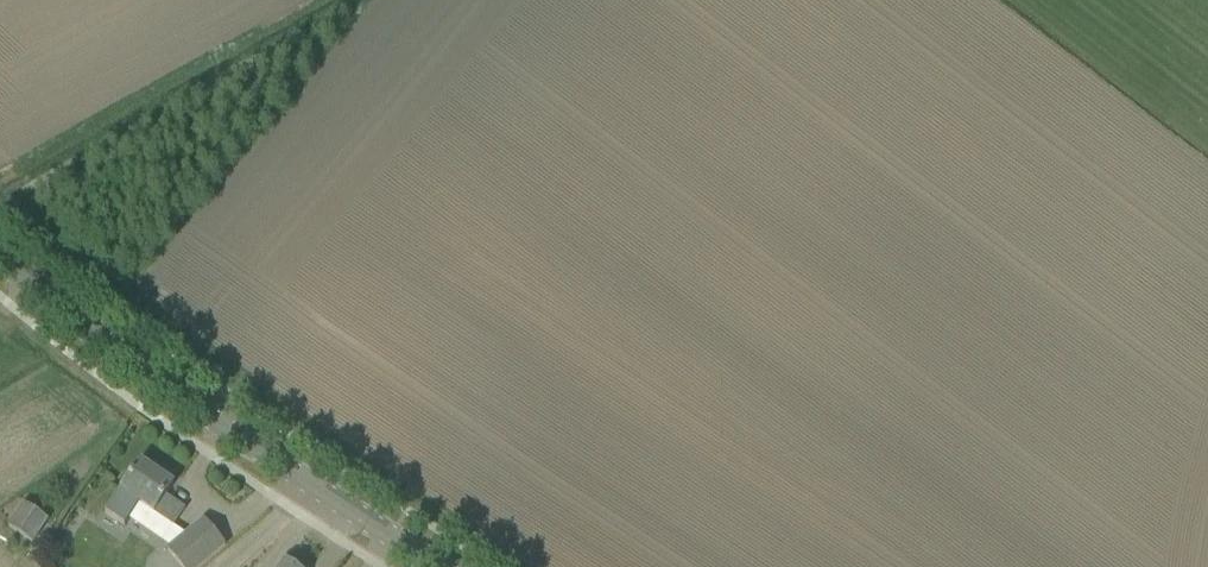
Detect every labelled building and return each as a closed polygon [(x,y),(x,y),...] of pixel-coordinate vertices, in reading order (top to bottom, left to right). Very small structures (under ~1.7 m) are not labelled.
[(140,462),(120,491),(105,514),(124,527),(140,505),(173,528),(185,510),(166,496),(174,485),(140,462)] [(9,528),(32,543),(47,520),(24,505),(9,528)] [(181,566),(200,566),(225,546),(204,520),(167,550),(181,566)]
